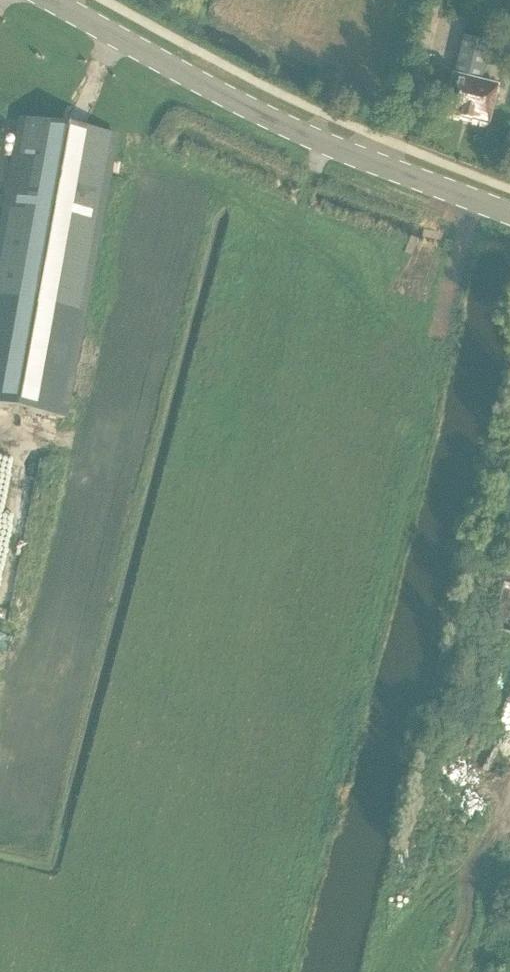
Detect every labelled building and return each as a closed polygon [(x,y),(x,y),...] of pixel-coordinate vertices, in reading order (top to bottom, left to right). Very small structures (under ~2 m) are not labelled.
[(487,126),(497,87),(480,82),(490,44),(463,37),(453,76),(443,115),(487,126)] [(19,124),(0,232),(0,406),(65,418),(83,314),(115,137),(20,119),(19,124)] [(505,579),(502,590),(509,592),(509,581),(505,579)]
